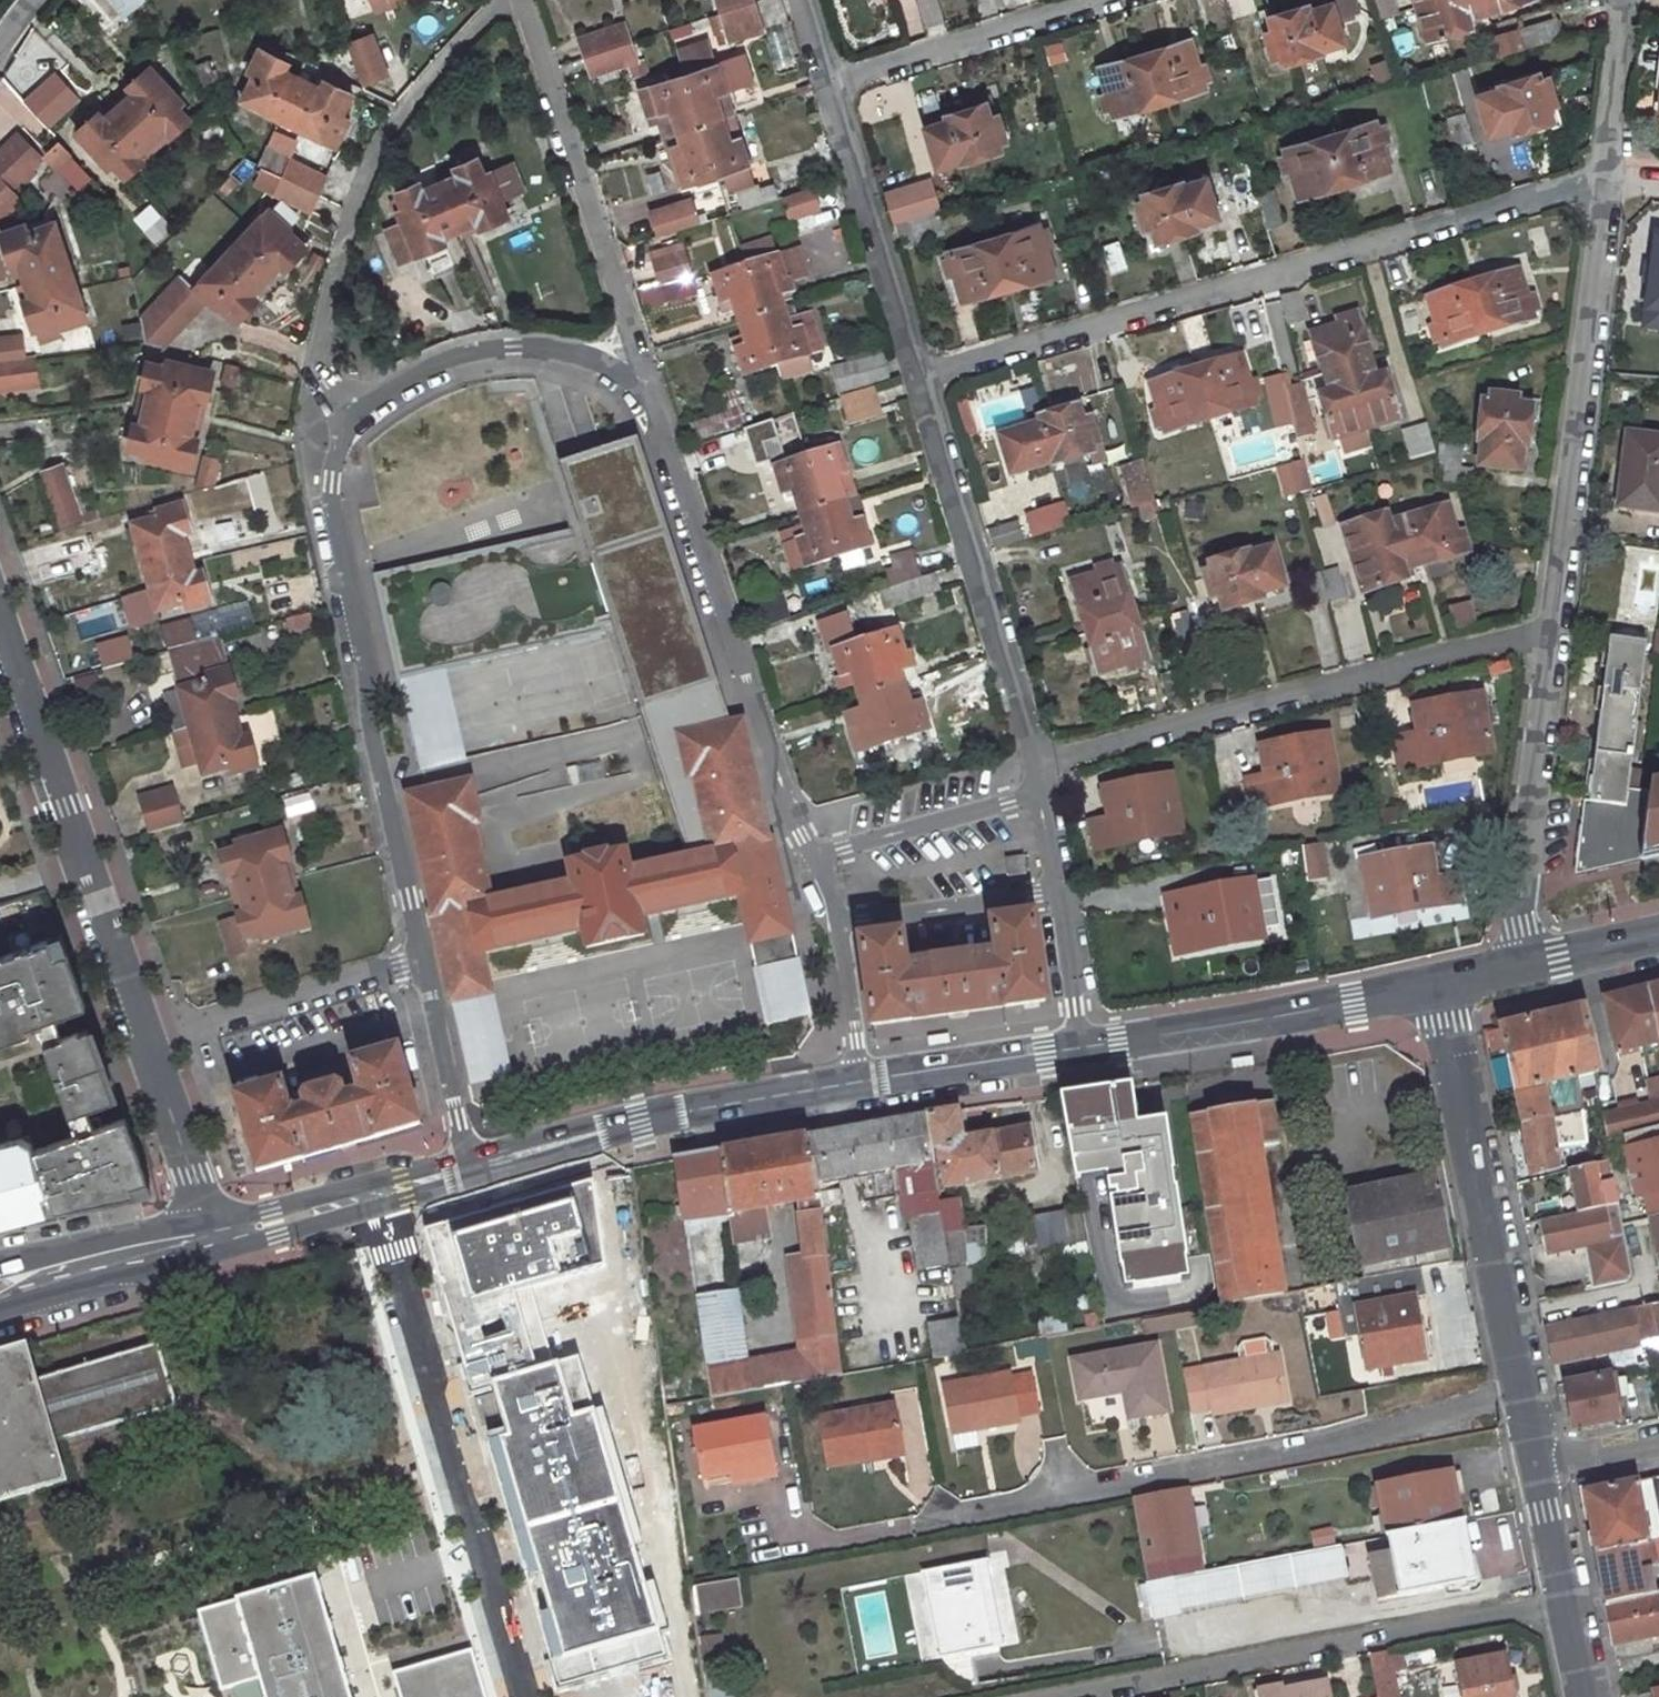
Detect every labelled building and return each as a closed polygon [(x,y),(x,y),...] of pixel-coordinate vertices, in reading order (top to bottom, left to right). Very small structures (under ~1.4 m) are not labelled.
[(102,30),(144,3),(143,0),(82,0),(102,30)] [(751,1),(751,0),(711,0),(715,13),(751,1)] [(920,26),(938,22),(932,0),(914,0),(920,26)] [(1261,36),(1268,62),(1278,59),(1279,66),(1302,60),(1322,55),(1320,49),(1342,43),(1336,25),(1355,19),(1353,14),(1358,12),(1355,0),(1306,0),(1307,5),(1265,18),(1270,33),(1261,36)] [(1379,20),(1396,15),(1391,0),(1373,0),(1379,20)] [(1475,14),(1522,0),(1417,0),(1428,41),(1478,26),(1475,14)] [(751,1),(715,13),(724,42),(760,31),(751,1)] [(1552,16),(1514,27),(1520,48),(1558,37),(1552,16)] [(618,23),(576,36),(583,56),(625,42),(618,23)] [(363,83),(385,75),(371,36),(348,45),(363,83)] [(583,56),(582,56),(589,76),(631,62),(625,42),(583,56)] [(1188,42),(1098,69),(1112,118),(1202,92),(1188,42)] [(715,64),(709,44),(681,53),(688,73),(715,64)] [(317,90),(281,70),(284,64),(259,51),(246,72),(253,77),(240,99),(332,148),(346,122),(339,118),(350,96),(321,82),(317,90)] [(1302,60),(1307,77),(1327,71),(1322,55),(1302,60)] [(688,73),(682,75),(698,126),(732,114),(715,64),(688,73)] [(28,74),(14,86),(33,110),(47,98),(28,74)] [(139,163),(133,157),(162,131),(168,138),(185,123),(141,74),(76,131),(119,181),(139,163)] [(678,132),(698,126),(682,75),(638,88),(648,123),(660,120),(672,116),(678,132)] [(1502,93),(1480,99),(1490,136),(1513,130),(1514,134),(1553,124),(1549,109),(1557,106),(1551,80),(1542,83),(1541,77),(1501,87),(1502,93)] [(926,125),(921,127),(933,167),(954,159),(955,164),(996,150),(993,142),(1003,138),(996,114),(986,117),(982,103),(942,115),(944,120),(926,125)] [(940,109),(923,114),(926,125),(944,120),(942,115),(940,109)] [(732,114),(698,126),(714,176),(748,166),(732,114)] [(672,116),(660,120),(666,136),(678,132),(672,116)] [(1466,117),(1450,121),(1457,150),(1474,145),(1466,117)] [(698,126),(678,132),(685,155),(673,159),(682,186),(714,176),(698,126)] [(1328,138),(1342,187),(1388,175),(1374,126),(1328,138)] [(162,131),(133,157),(139,163),(168,138),(162,131)] [(678,132),(666,136),(673,159),(685,155),(678,132)] [(0,147),(0,184),(4,188),(37,163),(15,135),(0,147)] [(1342,187),(1328,138),(1286,150),(1299,199),(1342,187)] [(58,142),(44,154),(75,192),(89,180),(58,142)] [(268,149),(261,164),(276,172),(322,198),(331,179),(268,149)] [(811,152),(771,164),(776,183),(817,170),(811,152)] [(454,227),(458,235),(479,227),(499,218),(491,200),(480,175),(472,158),(453,166),(457,174),(437,182),(454,227)] [(453,166),(433,174),(437,182),(457,174),(453,166)] [(480,175),(491,200),(512,192),(501,166),(480,175)] [(953,167),(943,169),(947,184),(957,181),(953,167)] [(39,180),(49,197),(64,188),(53,171),(39,180)] [(322,198),(276,172),(267,192),(313,215),(322,198)] [(433,174),(417,181),(420,188),(437,182),(433,174)] [(1232,214),(1221,176),(1206,180),(1217,218),(1232,214)] [(1183,182),(1141,195),(1143,200),(1136,203),(1144,229),(1152,227),(1156,243),(1196,231),(1195,225),(1217,218),(1206,180),(1184,187),(1183,182)] [(417,181),(392,191),(399,205),(392,209),(398,222),(387,226),(401,259),(442,242),(438,234),(454,227),(437,182),(420,188),(417,181)] [(939,212),(929,181),(882,194),(892,225),(939,212)] [(14,202),(0,186),(0,214),(14,202)] [(1276,188),(1258,193),(1268,229),(1286,223),(1276,188)] [(784,219),(818,214),(814,190),(780,195),(784,219)] [(646,209),(653,233),(702,217),(699,210),(690,213),(686,197),(646,209)] [(151,246),(170,230),(148,203),(129,219),(151,246)] [(929,217),(899,225),(903,240),(934,231),(929,217)] [(31,300),(23,303),(32,331),(58,323),(61,331),(86,322),(53,225),(27,233),(25,227),(0,235),(10,264),(19,261),(31,300)] [(1036,225),(945,251),(960,300),(1051,273),(1036,225)] [(258,227),(198,290),(217,308),(212,313),(230,331),(252,309),(246,303),(275,274),(279,279),(301,257),(282,239),(276,244),(258,227)] [(1542,227),(1527,232),(1535,262),(1551,256),(1542,227)] [(1651,232),(1635,329),(1658,333),(1658,233),(1651,232)] [(741,250),(746,266),(771,258),(766,242),(741,250)] [(1114,242),(1098,246),(1107,273),(1123,269),(1114,242)] [(803,247),(777,256),(771,258),(746,266),(742,268),(759,318),(783,310),(779,298),(790,294),(786,282),(812,273),(803,247)] [(678,252),(645,263),(652,285),(685,275),(678,252)] [(1521,264),(1476,279),(1491,328),(1537,313),(1521,264)] [(742,268),(713,277),(726,317),(736,315),(739,324),(759,318),(742,268)] [(1476,279),(1431,294),(1446,343),(1491,328),(1476,279)] [(145,350),(160,353),(202,308),(190,297),(175,282),(138,322),(145,350)] [(202,308),(204,305),(212,313),(217,308),(198,290),(190,297),(202,308)] [(791,307),(783,310),(786,320),(794,317),(791,307)] [(783,310),(759,318),(775,367),(820,353),(807,313),(794,317),(786,320),(783,310)] [(746,348),(736,351),(745,377),(775,367),(759,318),(739,324),(746,348)] [(1330,383),(1324,384),(1339,435),(1403,417),(1388,366),(1376,369),(1362,318),(1316,332),(1330,383)] [(20,359),(19,336),(0,337),(0,360),(20,359)] [(876,353),(844,364),(854,390),(885,380),(876,353)] [(0,360),(0,387),(35,385),(33,358),(20,359),(0,360)] [(1245,359),(1157,387),(1170,430),(1258,402),(1245,359)] [(844,364),(828,369),(837,395),(854,390),(844,364)] [(196,440),(188,438),(197,401),(204,404),(210,381),(145,366),(140,388),(149,391),(141,429),(132,426),(127,452),(190,466),(196,440)] [(973,398),(981,430),(1039,416),(1032,384),(973,398)] [(140,388),(132,426),(141,429),(149,391),(140,388)] [(870,388),(839,399),(848,425),(880,414),(870,388)] [(1487,438),(1484,460),(1520,464),(1523,442),(1530,443),(1536,396),(1492,390),(1491,397),(1484,396),(1478,436),(1487,438)] [(724,414),(690,426),(695,441),(745,424),(734,391),(718,396),(724,414)] [(197,401),(188,438),(196,440),(204,404),(197,401)] [(443,422),(422,426),(426,439),(412,442),(424,493),(353,509),(364,561),(369,559),(412,758),(461,748),(419,548),(496,531),(494,518),(540,508),(528,449),(556,443),(548,406),(543,403),(517,409),(516,403),(492,408),(491,401),(442,413),(443,422)] [(1043,422),(999,435),(1010,470),(1052,459),(1053,464),(1093,453),(1090,445),(1099,442),(1092,417),(1084,420),(1080,406),(1041,418),(1043,422)] [(1416,458),(1439,451),(1430,421),(1407,428),(1416,458)] [(769,422),(740,431),(753,467),(781,458),(769,422)] [(1322,422),(1301,427),(1309,457),(1330,451),(1322,422)] [(1616,517),(1658,523),(1658,448),(1626,444),(1623,463),(1631,464),(1626,490),(1619,489),(1616,517)] [(843,500),(840,489),(853,486),(848,472),(846,472),(837,447),(804,457),(820,508),(843,500)] [(732,448),(702,458),(708,473),(737,463),(732,448)] [(804,457),(773,467),(781,494),(793,490),(800,515),(820,508),(804,457)] [(1155,502),(1143,460),(1119,467),(1131,508),(1137,507),(1155,502)] [(1273,467),(1281,498),(1310,492),(1303,460),(1273,467)] [(1335,460),(1316,464),(1320,482),(1339,477),(1335,460)] [(65,461),(41,468),(60,526),(85,519),(65,461)] [(1449,462),(1446,477),(1465,479),(1474,480),(1476,465),(1449,462)] [(1623,463),(1619,489),(1626,490),(1631,464),(1623,463)] [(853,486),(840,489),(843,500),(856,496),(853,486)] [(1327,494),(1310,498),(1316,527),(1333,523),(1327,494)] [(856,496),(843,500),(846,512),(860,508),(856,496)] [(1022,514),(1029,535),(1070,521),(1062,499),(1022,514)] [(870,546),(861,520),(864,519),(860,508),(846,512),(843,500),(820,508),(836,557),(841,572),(863,565),(858,550),(870,546)] [(1391,514),(1346,526),(1364,589),(1409,576),(1407,569),(1465,553),(1452,505),(1393,522),(1391,514)] [(820,508),(800,515),(804,527),(779,535),(792,572),(836,557),(820,508)] [(152,593),(132,598),(138,620),(186,608),(187,615),(212,608),(203,579),(195,581),(185,542),(193,540),(184,511),(159,519),(160,524),(136,532),(152,593)] [(996,547),(1025,539),(1020,520),(990,529),(996,547)] [(83,532),(31,547),(43,586),(95,573),(83,532)] [(938,546),(909,555),(914,573),(943,564),(938,546)] [(1213,571),(1203,574),(1209,596),(1220,593),(1225,609),(1265,596),(1263,590),(1286,584),(1275,546),(1253,552),(1252,550),(1211,561),(1213,571)] [(909,555),(885,562),(889,573),(892,572),(895,580),(914,573),(909,555)] [(1341,566),(1325,571),(1333,600),(1349,595),(1341,566)] [(1120,568),(1071,581),(1098,672),(1145,659),(1120,568)] [(576,574),(587,622),(600,619),(589,571),(576,574)] [(889,573),(881,576),(883,584),(895,580),(892,572),(889,573)] [(1317,573),(1303,576),(1311,606),(1325,602),(1317,573)] [(926,575),(863,596),(868,609),(931,589),(926,575)] [(1453,631),(1476,623),(1469,600),(1445,607),(1453,631)] [(309,614),(282,620),(285,635),(312,630),(309,614)] [(189,624),(163,631),(168,646),(194,639),(189,624)] [(863,640),(879,689),(901,682),(912,678),(897,630),(863,640)] [(1607,634),(1605,651),(1643,655),(1645,638),(1607,634)] [(223,638),(169,652),(181,689),(163,694),(185,767),(202,763),(206,777),(233,770),(235,777),(260,770),(251,740),(243,741),(231,704),(241,701),(223,638)] [(863,640),(833,650),(845,688),(854,685),(857,697),(879,689),(863,640)] [(1646,795),(1625,792),(1643,655),(1605,651),(1586,802),(1580,801),(1571,877),(1637,861),(1646,795)] [(901,682),(879,689),(895,740),(928,729),(948,723),(939,695),(919,701),(920,702),(908,706),(901,682)] [(879,689),(857,697),(861,707),(843,713),(855,752),(895,740),(879,689)] [(1481,695),(1414,706),(1419,736),(1400,739),(1405,768),(1492,753),(1481,695)] [(484,866),(474,824),(479,823),(470,782),(405,796),(430,911),(428,911),(432,927),(449,1004),(466,1000),(489,996),(480,954),(584,931),(588,946),(603,942),(604,946),(628,941),(627,938),(643,934),(640,918),(741,896),(752,935),(776,929),(792,926),(772,837),(768,835),(741,720),(677,735),(686,775),(692,774),(702,816),(687,820),(695,854),(628,868),(624,850),(607,854),(606,851),(585,857),(585,859),(568,863),(572,880),(504,895),(497,863),(484,866)] [(1328,734),(1259,745),(1264,775),(1246,779),(1252,809),(1339,794),(1328,734)] [(623,750),(516,775),(525,811),(631,787),(623,750)] [(1172,775),(1103,785),(1108,816),(1090,818),(1095,849),(1181,834),(1172,775)] [(1648,784),(1646,795),(1637,861),(1658,856),(1658,782),(1648,784)] [(138,794),(147,829),(178,821),(169,786),(138,794)] [(602,811),(614,842),(665,821),(653,791),(602,811)] [(309,794),(283,798),(286,817),(312,813),(309,794)] [(1405,813),(1383,817),(1385,830),(1407,827),(1405,813)] [(285,835),(222,853),(228,877),(236,875),(246,911),(238,914),(245,937),(309,920),(302,895),(292,897),(282,861),(291,858),(285,835)] [(1327,881),(1321,845),(1304,848),(1307,884),(1327,881)] [(1431,846),(1363,859),(1375,919),(1461,904),(1455,872),(1436,875),(1431,846)] [(1029,853),(1010,856),(1014,873),(1032,870),(1029,853)] [(291,858),(282,861),(292,897),(302,895),(291,858)] [(236,875),(228,877),(238,914),(246,911),(236,875)] [(1253,879),(1185,891),(1190,920),(1172,924),(1177,956),(1263,940),(1253,879)] [(1263,928),(1274,927),(1269,880),(1258,881),(1263,928)] [(1034,915),(993,921),(998,953),(907,964),(902,934),(862,939),(874,1025),(1046,1000),(1034,915)] [(792,926),(776,929),(782,956),(798,953),(792,926)] [(142,1188),(118,1118),(86,1128),(79,1107),(96,1101),(71,1031),(55,1036),(47,1016),(79,1004),(55,934),(0,953),(0,1029),(20,1022),(18,1017),(28,1013),(69,1134),(30,1148),(45,1196),(47,1204),(50,1212),(142,1188)] [(1129,974),(1115,977),(1117,991),(1132,988),(1129,974)] [(1647,987),(1658,1043),(1658,984),(1647,987)] [(1606,998),(1618,1053),(1651,1044),(1654,1057),(1658,1056),(1658,1043),(1647,987),(1606,998)] [(466,1000),(449,1004),(455,1031),(471,1027),(466,1000)] [(1525,1124),(1554,1118),(1546,1082),(1575,1075),(1578,1087),(1597,1083),(1594,1071),(1599,1070),(1582,1003),(1500,1023),(1507,1051),(1525,1124)] [(1500,1023),(1483,1027),(1488,1055),(1507,1051),(1500,1023)] [(104,1099),(79,1028),(71,1031),(96,1101),(104,1099)] [(398,1048),(352,1061),(361,1090),(346,1094),(342,1081),(304,1092),(307,1105),(291,1110),(283,1081),(236,1095),(259,1170),(420,1125),(398,1048)] [(1183,1287),(1161,1124),(1129,1129),(1124,1091),(1053,1100),(1065,1187),(1098,1183),(1113,1297),(1183,1287)] [(1269,1103),(1190,1116),(1224,1306),(1302,1291),(1269,1103)] [(1618,1107),(1620,1114),(1604,1117),(1609,1142),(1626,1138),(1658,1130),(1658,1105),(1639,1110),(1637,1103),(1618,1107)] [(955,1110),(924,1116),(930,1150),(934,1149),(944,1189),(1033,1174),(1025,1130),(962,1141),(955,1110)] [(1525,1124),(1532,1173),(1560,1167),(1557,1145),(1591,1139),(1586,1113),(1555,1120),(1554,1118),(1525,1124)] [(918,1217),(912,1218),(921,1269),(949,1265),(938,1202),(930,1150),(924,1116),(808,1135),(819,1190),(838,1187),(836,1174),(857,1171),(862,1199),(893,1193),(888,1166),(909,1162),(918,1217)] [(1626,1138),(1640,1196),(1648,1195),(1658,1249),(1658,1130),(1626,1138)] [(25,1135),(0,1142),(0,1208),(45,1196),(30,1148),(25,1135)] [(771,1238),(766,1211),(795,1208),(821,1203),(819,1190),(808,1135),(719,1151),(726,1206),(728,1218),(732,1245),(771,1238)] [(719,1151),(675,1158),(683,1211),(726,1206),(719,1151)] [(1613,1160),(1569,1169),(1580,1213),(1607,1207),(1601,1180),(1616,1177),(1613,1160)] [(1430,1176),(1344,1193),(1363,1280),(1416,1271),(1450,1264),(1430,1176)] [(42,1213),(39,1206),(47,1204),(45,1196),(0,1208),(0,1223),(42,1213)] [(1564,1197),(1537,1203),(1540,1217),(1567,1211),(1564,1197)] [(958,1198),(938,1202),(949,1265),(955,1301),(976,1296),(973,1279),(984,1277),(982,1263),(988,1261),(982,1226),(964,1228),(958,1198)] [(798,1352),(748,1360),(753,1391),(791,1384),(842,1375),(821,1203),(795,1208),(801,1254),(788,1256),(798,1352)] [(573,1204),(455,1238),(472,1299),(591,1266),(573,1204)] [(1580,1213),(1539,1221),(1546,1254),(1586,1245),(1594,1288),(1632,1280),(1636,1274),(1622,1204),(1607,1207),(1580,1213)] [(726,1206),(683,1211),(685,1224),(728,1218),(726,1206)] [(1059,1210),(1013,1218),(1018,1250),(1064,1243),(1059,1210)] [(696,1225),(700,1285),(725,1284),(721,1223),(696,1225)] [(1363,1280),(1322,1287),(1325,1307),(1342,1304),(1348,1335),(1359,1333),(1365,1371),(1423,1361),(1418,1335),(1428,1332),(1416,1271),(1363,1280)] [(739,1291),(696,1298),(705,1366),(748,1360),(739,1291)] [(1640,1307),(1647,1340),(1658,1337),(1658,1303),(1640,1307)] [(1640,1307),(1542,1328),(1548,1365),(1648,1344),(1647,1340),(1640,1307)] [(1324,1314),(1328,1340),(1340,1338),(1336,1312),(1324,1314)] [(1062,1314),(1036,1320),(1040,1337),(1066,1331),(1062,1314)] [(957,1317),(929,1321),(936,1358),(963,1353),(957,1317)] [(53,1439),(175,1402),(158,1344),(35,1378),(25,1346),(0,1354),(0,1505),(66,1484),(53,1439)] [(1157,1345),(1076,1359),(1082,1396),(1125,1389),(1130,1415),(1168,1408),(1157,1345)] [(1280,1353),(1206,1365),(1207,1370),(1185,1376),(1191,1411),(1213,1406),(1214,1413),(1256,1405),(1255,1397),(1287,1392),(1280,1353)] [(748,1360),(705,1366),(710,1398),(753,1391),(748,1360)] [(1010,1370),(944,1383),(951,1423),(983,1418),(984,1425),(1018,1419),(1017,1413),(1038,1409),(1031,1373),(1011,1376),(1010,1370)] [(1610,1374),(1567,1383),(1576,1428),(1620,1417),(1610,1374)] [(491,1454),(562,1683),(655,1654),(583,1422),(563,1428),(547,1375),(483,1394),(500,1451),(491,1454)] [(1287,1392),(1255,1397),(1256,1405),(1288,1399),(1287,1392)] [(872,1455),(871,1448),(903,1443),(896,1402),(819,1415),(827,1462),(872,1455)] [(983,1418),(951,1423),(952,1431),(984,1425),(983,1418)] [(764,1419),(693,1432),(702,1479),(730,1474),(773,1467),(764,1419)] [(903,1443),(871,1448),(872,1455),(904,1450),(903,1443)] [(773,1467),(730,1474),(732,1485),(775,1478),(773,1467)] [(1459,1523),(1448,1473),(1376,1487),(1386,1537),(1459,1523)] [(1587,1490),(1599,1551),(1658,1538),(1658,1476),(1587,1490)] [(1167,1492),(1111,1503),(1126,1584),(1148,1579),(1181,1574),(1167,1492)] [(1459,1523),(1386,1537),(1390,1555),(1372,1559),(1379,1598),(1399,1595),(1400,1599),(1472,1586),(1459,1523)] [(1599,1551),(1609,1601),(1645,1593),(1641,1568),(1658,1564),(1658,1544),(1658,1538),(1599,1551)] [(1181,1574),(1148,1579),(1154,1618),(1180,1614),(1179,1608),(1345,1576),(1340,1545),(1181,1574)] [(983,1558),(924,1569),(934,1619),(941,1656),(1001,1644),(983,1558)] [(235,1597),(264,1696),(350,1696),(315,1574),(235,1597)] [(692,1587),(699,1616),(742,1606),(735,1577),(692,1587)] [(1607,1601),(1616,1643),(1658,1633),(1658,1590),(1655,1591),(1645,1593),(1609,1601),(1607,1601)] [(235,1597),(197,1608),(219,1690),(258,1679),(235,1597)] [(398,1696),(485,1696),(471,1648),(391,1671),(398,1696)] [(1372,1657),(1379,1696),(1399,1696),(1391,1654),(1372,1657)] [(1459,1663),(1465,1696),(1514,1696),(1505,1654),(1459,1663)] [(1257,1689),(1259,1696),(1328,1696),(1325,1683),(1281,1691),(1280,1685),(1257,1689)]
